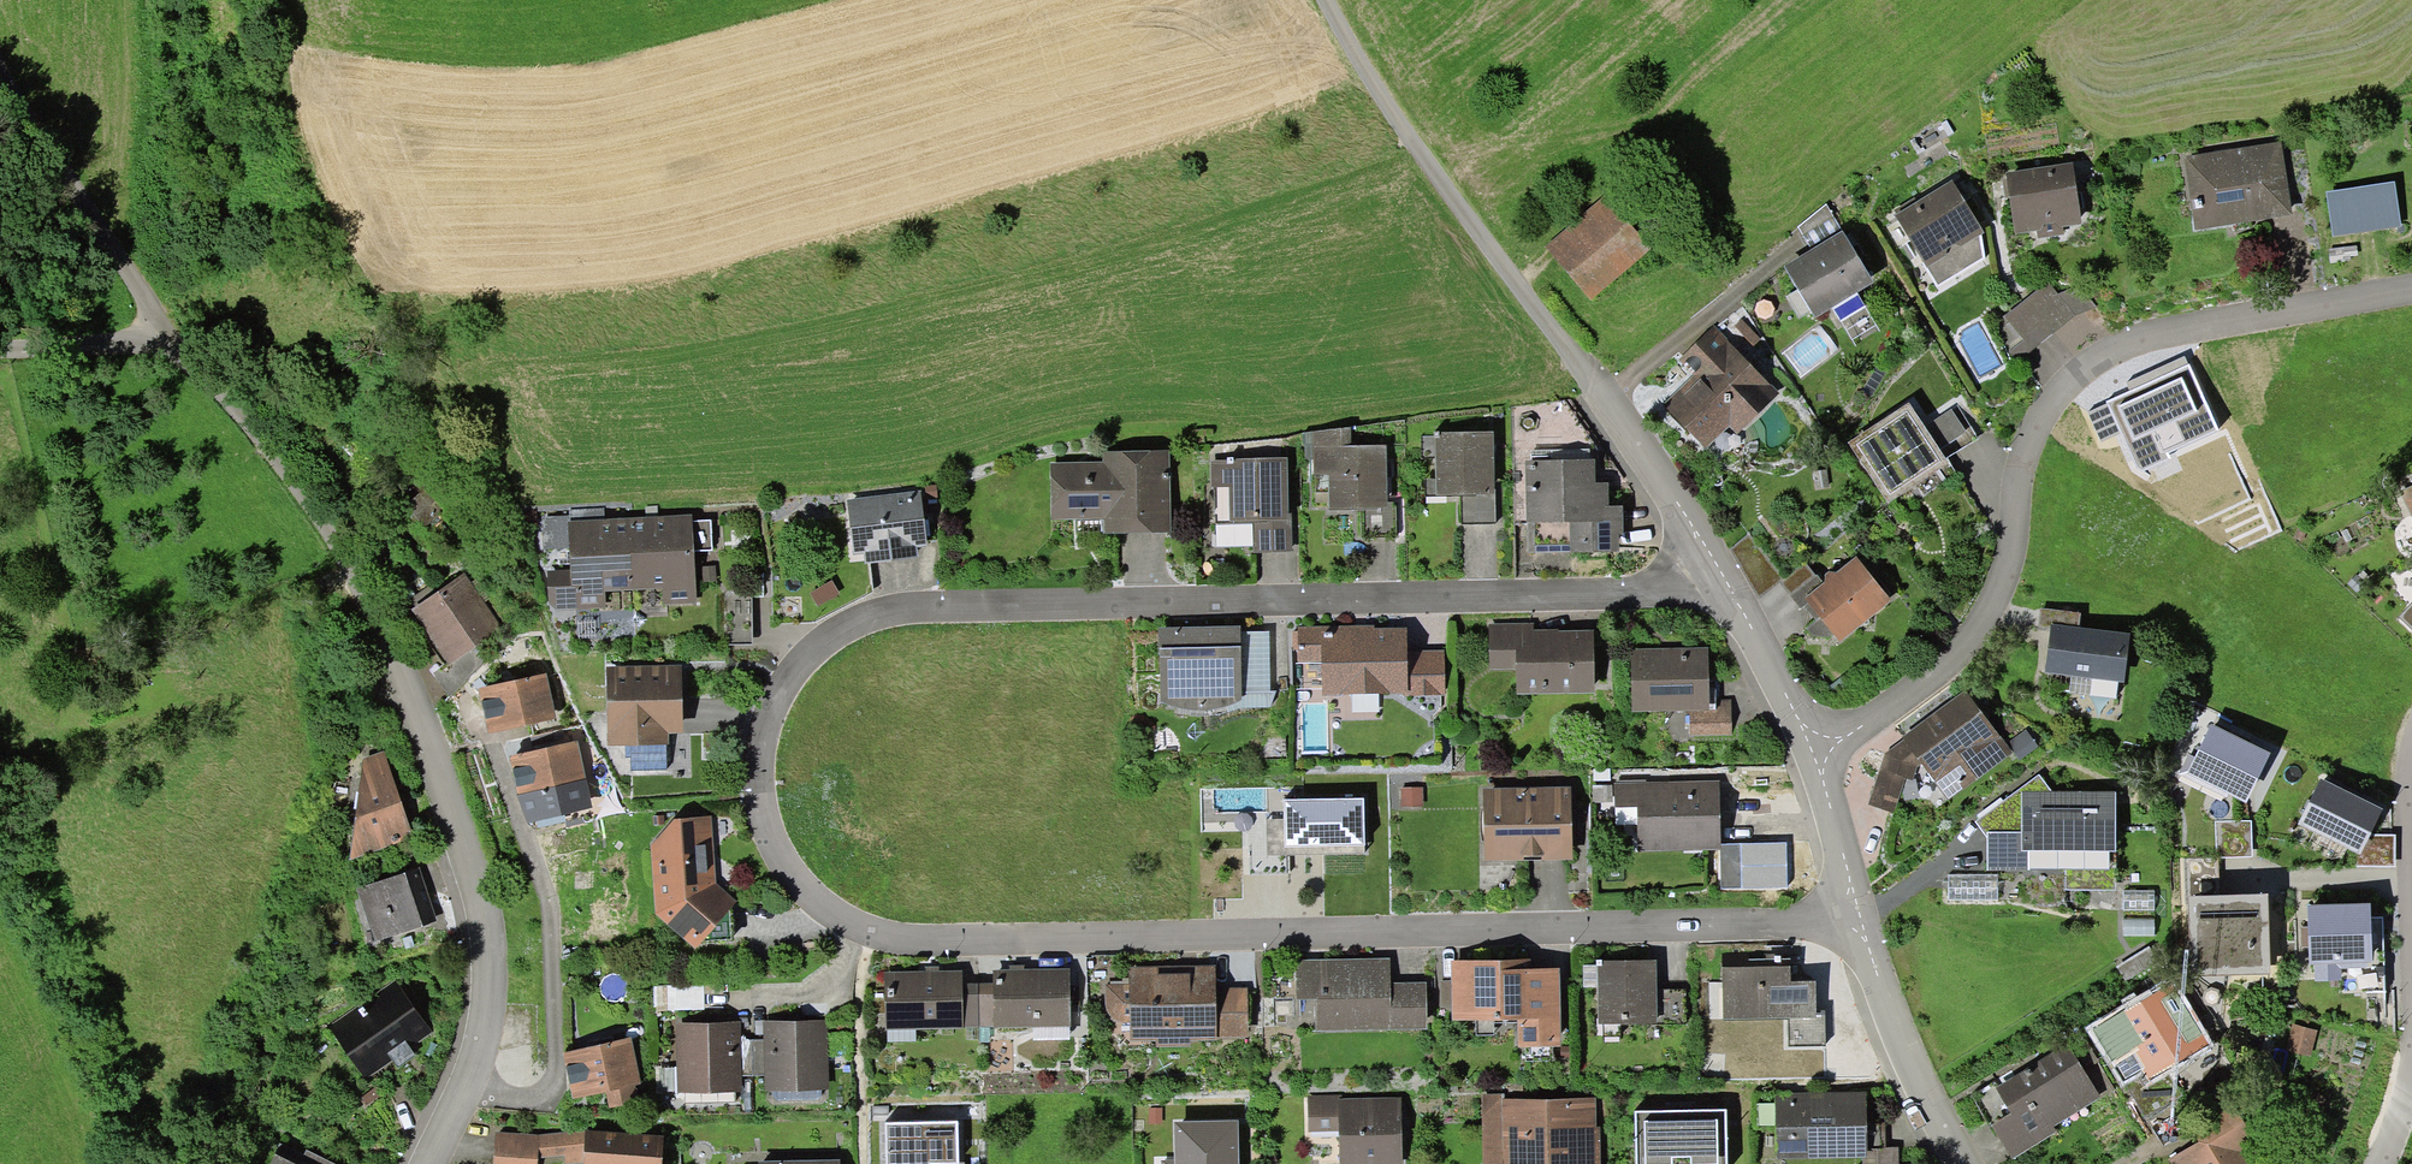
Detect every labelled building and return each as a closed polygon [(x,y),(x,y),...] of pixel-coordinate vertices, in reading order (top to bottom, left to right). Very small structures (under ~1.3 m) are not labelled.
[(2281,143),(2184,158),(2195,231),(2292,215),(2281,143)] [(2073,162),(2006,171),(2015,234),(2036,231),(2037,239),(2064,236),(2063,227),(2081,224),(2073,162)] [(1897,214),(1894,215),(1926,267),(1925,268),(1937,286),(1985,258),(1981,233),(1984,232),(1952,180),(1918,201),(1897,214)] [(2395,181),(2326,192),(2333,238),(2402,227),(2395,181)] [(1602,197),(1546,247),(1592,299),(1649,249),(1602,197)] [(1894,210),(1897,214),(1918,201),(1915,197),(1894,210)] [(1812,250),(1842,232),(1827,204),(1799,228),(1812,250)] [(1812,250),(1784,266),(1815,318),(1873,283),(1842,232),(1812,250)] [(2076,317),(2097,308),(2080,286),(2058,295),(2048,283),(1991,328),(2014,359),(2023,359),(2076,317)] [(1694,373),(1661,404),(1706,450),(1729,427),(1736,435),(1778,393),(1713,326),(1680,358),(1694,373)] [(2126,382),(2130,391),(2188,364),(2184,356),(2126,382)] [(2130,391),(2106,402),(2107,403),(2121,433),(2139,472),(2171,458),(2167,453),(2220,431),(2190,364),(2188,364),(2130,391)] [(1925,427),(1908,402),(1847,443),(1888,503),(1949,462),(1946,459),(1925,427)] [(2100,442),(2121,433),(2107,403),(2087,412),(2100,442)] [(1925,427),(1946,459),(1979,437),(1958,405),(1925,427)] [(1351,426),(1303,433),(1305,459),(1313,459),(1313,475),(1329,475),(1328,510),(1377,511),(1377,507),(1387,507),(1386,445),(1350,445),(1351,426)] [(1435,432),(1437,496),(1461,495),(1476,495),(1476,493),(1495,493),(1494,431),(1435,432)] [(1169,451),(1102,453),(1102,462),(1049,463),(1051,522),(1103,521),(1103,533),(1170,532),(1169,451)] [(1229,486),(1230,520),(1232,520),(1232,524),(1253,523),(1254,553),(1293,552),(1292,512),(1288,512),(1287,457),(1227,458),(1228,460),(1211,460),(1211,486),(1215,486),(1229,486)] [(1526,461),(1527,522),(1570,522),(1570,552),(1620,552),(1619,534),(1624,534),(1623,506),(1609,506),(1608,483),(1596,483),(1595,460),(1526,461)] [(936,484),(925,486),(927,500),(938,498),(936,484)] [(2399,491),(2411,518),(2411,485),(2399,491)] [(1216,524),(1232,524),(1232,520),(1230,520),(1229,486),(1215,486),(1216,524)] [(920,490),(847,500),(854,555),(864,553),(865,564),(919,556),(917,546),(927,545),(920,490)] [(1476,495),(1461,495),(1462,524),(1496,523),(1495,493),(1476,493),(1476,495)] [(645,507),(646,517),(658,516),(658,506),(645,507)] [(605,508),(569,510),(569,515),(571,515),(571,521),(605,519),(605,508)] [(571,521),(571,515),(569,515),(542,517),(544,550),(569,549),(568,521),(571,521)] [(646,517),(627,518),(632,591),(662,589),(663,606),(697,604),(693,551),(691,520),(691,515),(658,516),(646,517)] [(604,592),(632,591),(627,518),(605,519),(571,521),(568,521),(569,549),(569,570),(547,571),(548,604),(556,611),(605,609),(604,592)] [(712,520),(691,520),(693,551),(712,550),(712,520)] [(1570,522),(1527,522),(1528,552),(1570,552),(1570,522)] [(1824,582),(1804,598),(1808,602),(1821,617),(1840,642),(1891,600),(1856,556),(1836,572),(1829,571),(1825,574),(1825,581),(1824,582)] [(1806,564),(1782,582),(1780,583),(1790,596),(1816,576),(1806,564)] [(715,566),(702,567),(704,582),(716,581),(715,566)] [(419,605),(410,611),(448,665),(502,628),(464,574),(447,585),(419,605)] [(1817,575),(1816,576),(1790,596),(1800,609),(1804,606),(1808,602),(1804,598),(1824,582),(1817,575)] [(414,597),(419,605),(447,585),(442,577),(414,597)] [(840,594),(832,580),(810,592),(818,606),(840,594)] [(1817,621),(1821,617),(1808,602),(1804,606),(1817,621)] [(2399,618),(2411,630),(2411,604),(2399,618)] [(2080,613),(2041,609),(2038,627),(2050,628),(2051,623),(2079,627),(2080,613)] [(2050,628),(2045,672),(2072,675),(2119,681),(2124,681),(2130,632),(2079,627),(2051,623),(2050,628)] [(1374,624),(1298,627),(1299,663),(1321,663),(1322,695),(1409,693),(1408,651),(1407,627),(1374,628),(1374,624)] [(1534,624),(1489,624),(1490,670),(1516,669),(1517,694),(1595,692),(1594,630),(1534,631),(1534,624)] [(1158,627),(1161,701),(1164,702),(1167,704),(1172,706),(1177,708),(1184,709),(1192,710),(1199,710),(1208,709),(1218,708),(1225,706),(1232,704),(1236,702),(1242,699),(1242,694),(1240,631),(1240,626),(1158,627)] [(1269,631),(1240,631),(1242,694),(1270,694),(1270,691),(1269,631)] [(1708,647),(1631,649),(1632,712),(1690,711),(1709,710),(1709,699),(1708,647)] [(1408,651),(1409,693),(1409,695),(1449,694),(1448,650),(1408,651)] [(682,666),(606,667),(608,746),(625,745),(666,744),(669,744),(669,733),(683,733),(682,666)] [(556,719),(546,674),(479,689),(489,734),(556,719)] [(2116,699),(2119,681),(2072,675),(2069,693),(2116,699)] [(1905,778),(1912,780),(1916,768),(1923,764),(1948,801),(2012,753),(1965,689),(1902,737),(1903,739),(1884,754),(1877,773),(1868,805),(1893,813),(1905,778)] [(1184,709),(1177,708),(1176,714),(1180,714),(1189,716),(1195,716),(1201,716),(1209,716),(1216,716),(1220,715),(1225,714),(1229,712),(1235,710),(1241,708),(1271,707),(1275,691),(1270,691),(1270,694),(1242,694),(1242,699),(1236,702),(1232,704),(1225,706),(1218,708),(1208,709),(1199,710),(1192,710),(1184,709)] [(1731,699),(1709,699),(1709,710),(1690,711),(1689,737),(1732,735),(1731,699)] [(2271,753),(2211,724),(2195,756),(2186,774),(2228,793),(2246,803),(2271,753)] [(2026,729),(2008,742),(2020,758),(2037,746),(2026,729)] [(577,741),(510,756),(517,795),(528,823),(592,808),(577,741)] [(667,770),(666,744),(625,745),(625,757),(631,757),(631,770),(667,770)] [(415,838),(384,752),(363,758),(349,861),(415,838)] [(2226,797),(2228,793),(2186,774),(2195,756),(2188,754),(2178,775),(2226,797)] [(2051,792),(2038,775),(1976,822),(1988,838),(1988,831),(2021,831),(2021,792),(2051,792)] [(2383,809),(2320,779),(2298,824),(2355,852),(2361,855),(2371,835),(2383,809)] [(1719,781),(1614,783),(1614,807),(1637,806),(1637,851),(1720,849),(1720,844),(1719,781)] [(1423,787),(1402,788),(1402,807),(1423,806),(1423,787)] [(1570,787),(1483,789),(1484,860),(1572,858),(1570,787)] [(2051,792),(2021,792),(2021,831),(1988,831),(1988,838),(1988,871),(2028,871),(2028,852),(2116,852),(2116,793),(2051,792)] [(1363,798),(1283,800),(1284,847),(1364,845),(1363,798)] [(675,818),(650,846),(655,914),(695,950),(701,943),(732,940),(730,909),(737,902),(715,882),(711,816),(675,818)] [(2395,835),(2371,835),(2361,855),(2355,852),(2355,866),(2395,866),(2395,835)] [(1787,843),(1720,844),(1720,849),(1721,890),(1787,890),(1787,843)] [(2187,859),(2189,896),(2220,895),(2218,858),(2216,858),(2187,859)] [(405,872),(356,889),(374,942),(423,925),(405,872)] [(1997,899),(1997,874),(1948,874),(1948,899),(1997,899)] [(2124,891),(2124,910),(2155,911),(2155,891),(2124,891)] [(2220,895),(2189,896),(2191,977),(2270,975),(2268,894),(2220,895)] [(2371,904),(2307,905),(2308,927),(2308,948),(2309,964),(2315,964),(2315,981),(2341,980),(2341,968),(2372,967),(2371,904)] [(2152,919),(2122,919),(2122,934),(2152,935),(2152,919)] [(335,950),(320,950),(320,967),(335,967),(335,950)] [(1598,987),(1598,1024),(1652,1023),(1658,1023),(1657,989),(1657,958),(1597,959),(1597,966),(1598,987)] [(1316,999),(1316,1031),(1391,1030),(1390,983),(1390,959),(1295,960),(1296,999),(1316,999)] [(1530,968),(1530,960),(1450,961),(1451,1020),(1476,1019),(1517,1019),(1517,1023),(1517,1047),(1561,1046),(1560,968),(1530,968)] [(1215,965),(1128,967),(1129,985),(1105,985),(1105,1006),(1107,1011),(1109,1015),(1112,1019),(1115,1021),(1121,1023),(1126,1023),(1129,1023),(1130,1042),(1156,1041),(1157,1047),(1191,1046),(1191,1039),(1217,1039),(1216,1038),(1215,989),(1215,965)] [(1598,987),(1597,966),(1582,966),(1583,988),(1598,987)] [(1791,967),(1723,968),(1724,1020),(1789,1019),(1817,1018),(1817,1012),(1816,981),(1791,982),(1791,967)] [(1070,968),(993,970),(993,983),(994,1027),(994,1028),(1033,1027),(1069,1027),(1071,1027),(1070,968)] [(962,970),(884,972),(886,1030),(887,1030),(916,1029),(963,1028),(962,984),(962,970)] [(2171,976),(2085,1027),(2122,1088),(2145,1075),(2151,1085),(2214,1048),(2171,976)] [(433,1032),(395,979),(328,1026),(366,1080),(393,1061),(398,1069),(416,1056),(410,1048),(433,1032)] [(978,983),(962,984),(963,1028),(979,1027),(978,983)] [(993,983),(978,983),(979,1027),(994,1027),(993,983)] [(1426,983),(1390,983),(1391,1030),(1427,1029),(1426,983)] [(704,1010),(703,985),(667,986),(668,1010),(704,1010)] [(1247,988),(1215,989),(1216,1038),(1248,1037),(1247,988)] [(1658,1023),(1652,1023),(1652,1025),(1687,1024),(1687,988),(1657,989),(1658,1023)] [(1825,1012),(1817,1012),(1817,1018),(1789,1019),(1789,1046),(1826,1046),(1825,1012)] [(829,1019),(765,1021),(765,1039),(766,1075),(767,1091),(831,1089),(829,1019)] [(1494,1023),(1517,1023),(1517,1019),(1476,1019),(1476,1036),(1494,1035),(1494,1023)] [(740,1021),(675,1023),(676,1066),(677,1092),(742,1090),(742,1076),(741,1040),(740,1021)] [(2293,1024),(2287,1049),(2312,1055),(2317,1029),(2293,1024)] [(1069,1040),(1069,1027),(1033,1027),(1033,1040),(1069,1040)] [(916,1029),(887,1030),(888,1042),(916,1041),(916,1029)] [(631,1038),(563,1053),(573,1098),(606,1091),(610,1107),(639,1101),(635,1085),(641,1084),(631,1038)] [(766,1075),(765,1039),(741,1040),(742,1076),(766,1075)] [(2068,1045),(1996,1088),(2011,1113),(1992,1124),(2013,1159),(2057,1132),(2054,1127),(2100,1099),(2068,1045)] [(655,1093),(677,1092),(676,1066),(655,1066),(655,1093)] [(2170,1159),(2173,1163),(2262,1163),(2270,1160),(2228,1089),(2185,1113),(2201,1140),(2170,1159)] [(1866,1091),(1775,1092),(1776,1157),(1862,1156),(1867,1156),(1867,1149),(1866,1122),(1866,1091)] [(1482,1163),(1600,1163),(1599,1127),(1596,1127),(1596,1097),(1504,1099),(1504,1094),(1481,1095),(1482,1163)] [(1338,1099),(1341,1099),(1341,1095),(1307,1096),(1308,1132),(1339,1132),(1338,1099)] [(1338,1099),(1339,1132),(1340,1163),(1402,1163),(1401,1097),(1341,1099),(1338,1099)] [(1162,1108),(1149,1108),(1149,1123),(1162,1123),(1162,1108)] [(1636,1111),(1637,1163),(1728,1163),(1727,1109),(1636,1111)] [(1174,1121),(1175,1160),(1161,1161),(1162,1163),(1240,1163),(1240,1120),(1174,1121)] [(1885,1122),(1866,1122),(1867,1149),(1886,1149),(1885,1122)] [(885,1124),(885,1163),(941,1163),(958,1163),(958,1123),(885,1124)] [(495,1131),(493,1163),(538,1163),(538,1157),(565,1155),(566,1163),(583,1163),(585,1130),(539,1134),(495,1131)] [(585,1130),(583,1163),(662,1163),(664,1135),(585,1130)] [(270,1163),(335,1163),(306,1150),(303,1155),(280,1144),(270,1163)] [(1867,1149),(1867,1156),(1862,1156),(1862,1163),(1899,1163),(1899,1148),(1886,1149),(1867,1149)]
